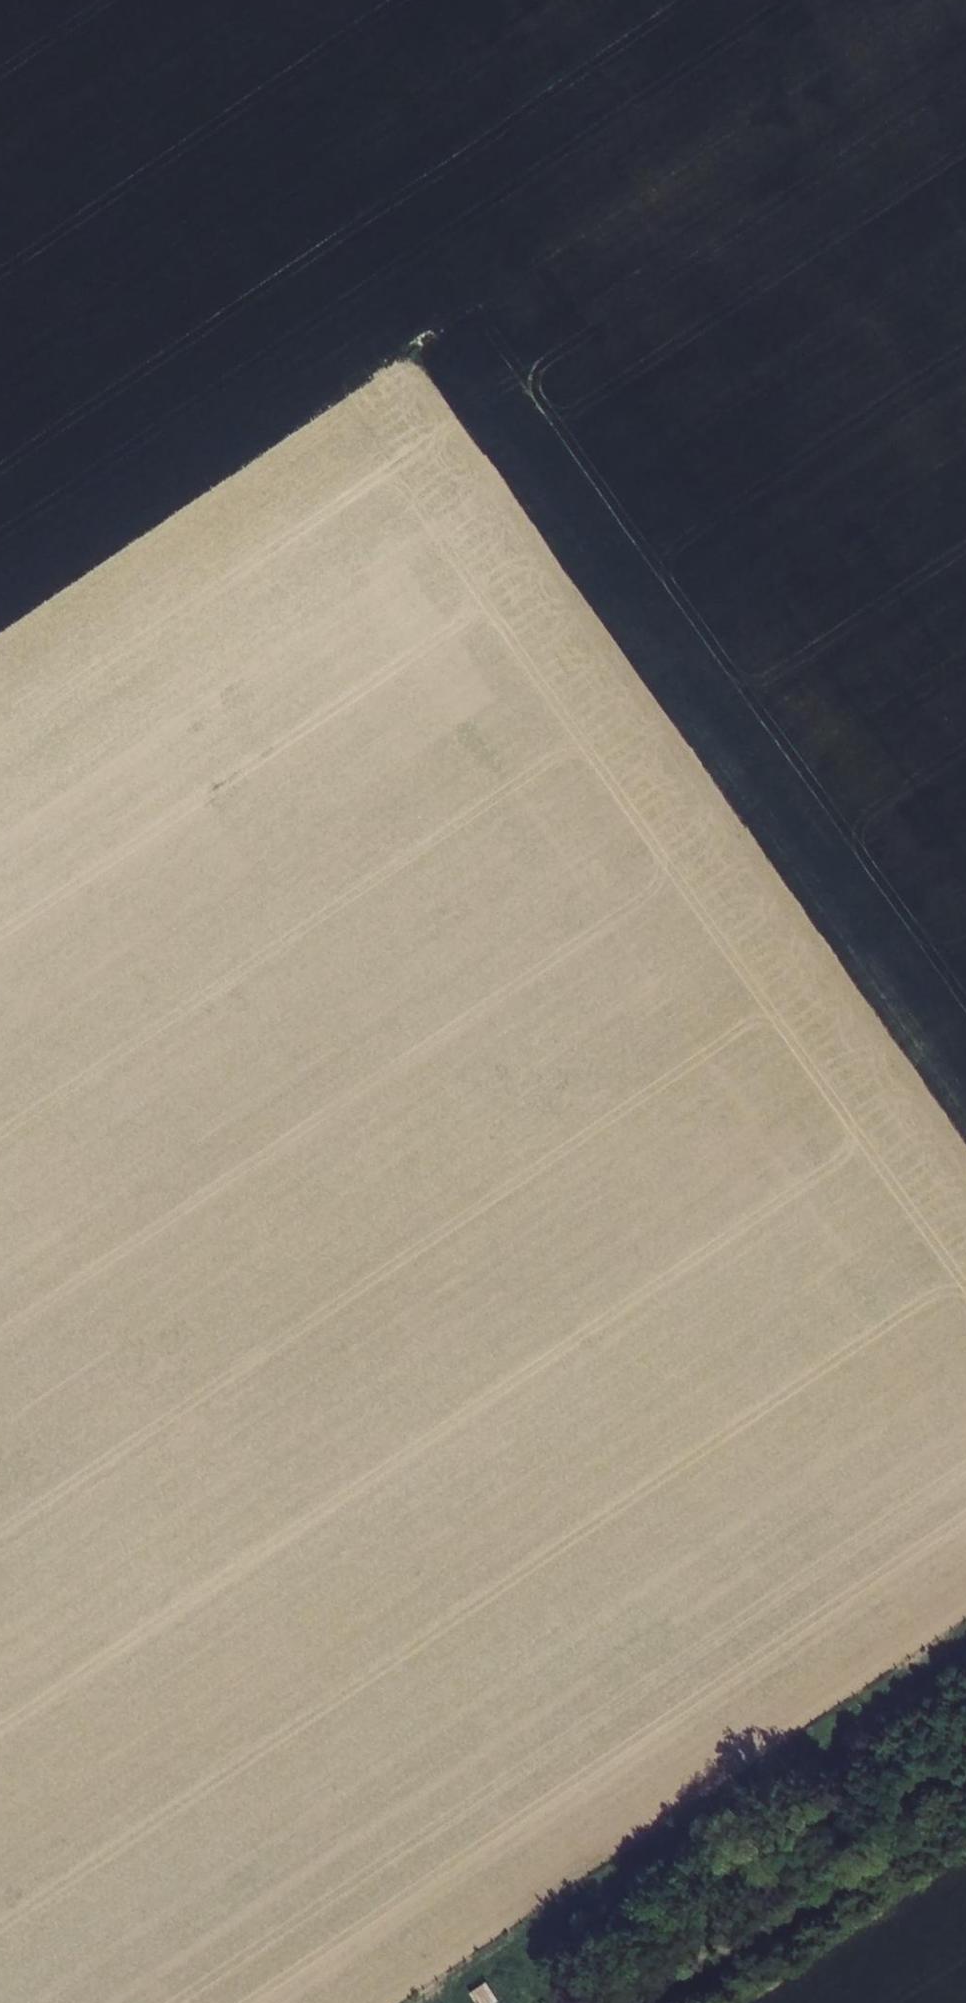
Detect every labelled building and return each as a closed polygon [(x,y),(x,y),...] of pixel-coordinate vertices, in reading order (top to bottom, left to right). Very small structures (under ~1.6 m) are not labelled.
[(470,1992),(475,2002),(498,2002),(489,1983),(470,1992)]
